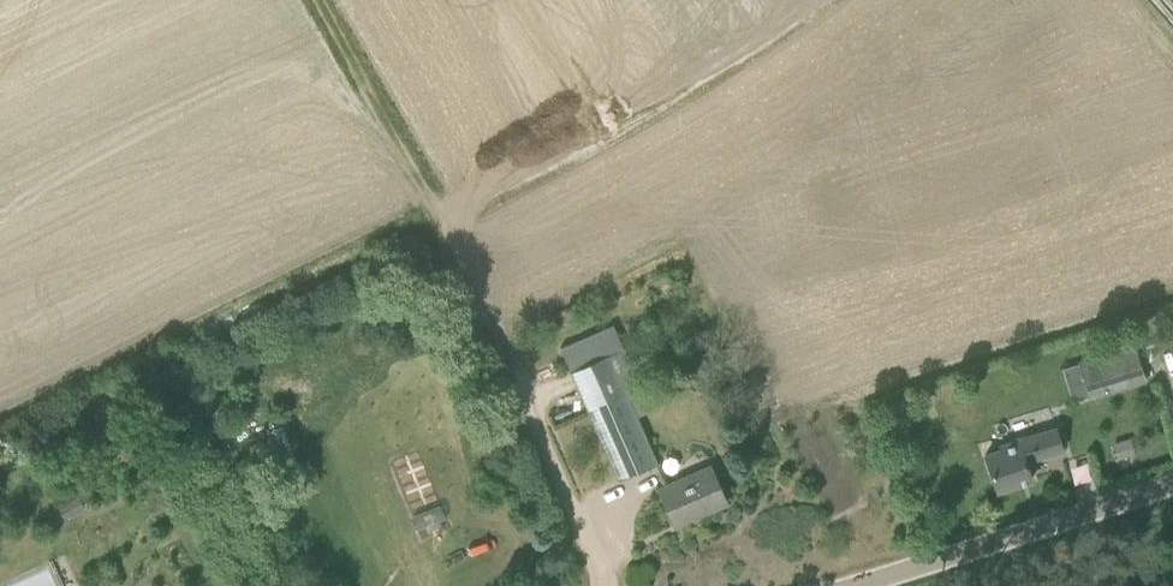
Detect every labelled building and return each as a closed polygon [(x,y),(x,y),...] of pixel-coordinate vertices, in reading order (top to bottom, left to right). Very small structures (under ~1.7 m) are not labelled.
[(1081,360),(1093,399),(1150,381),(1138,342),(1081,360)] [(657,463),(627,394),(642,387),(624,347),(571,371),(580,391),(581,391),(589,410),(590,410),(620,479),(657,463)] [(1027,461),(1064,449),(1057,427),(1001,444),(1002,449),(986,454),(998,490),(1032,479),(1027,461)] [(659,489),(676,525),(728,502),(711,465),(659,489)] [(78,497),(58,507),(64,519),(84,509),(78,497)]
